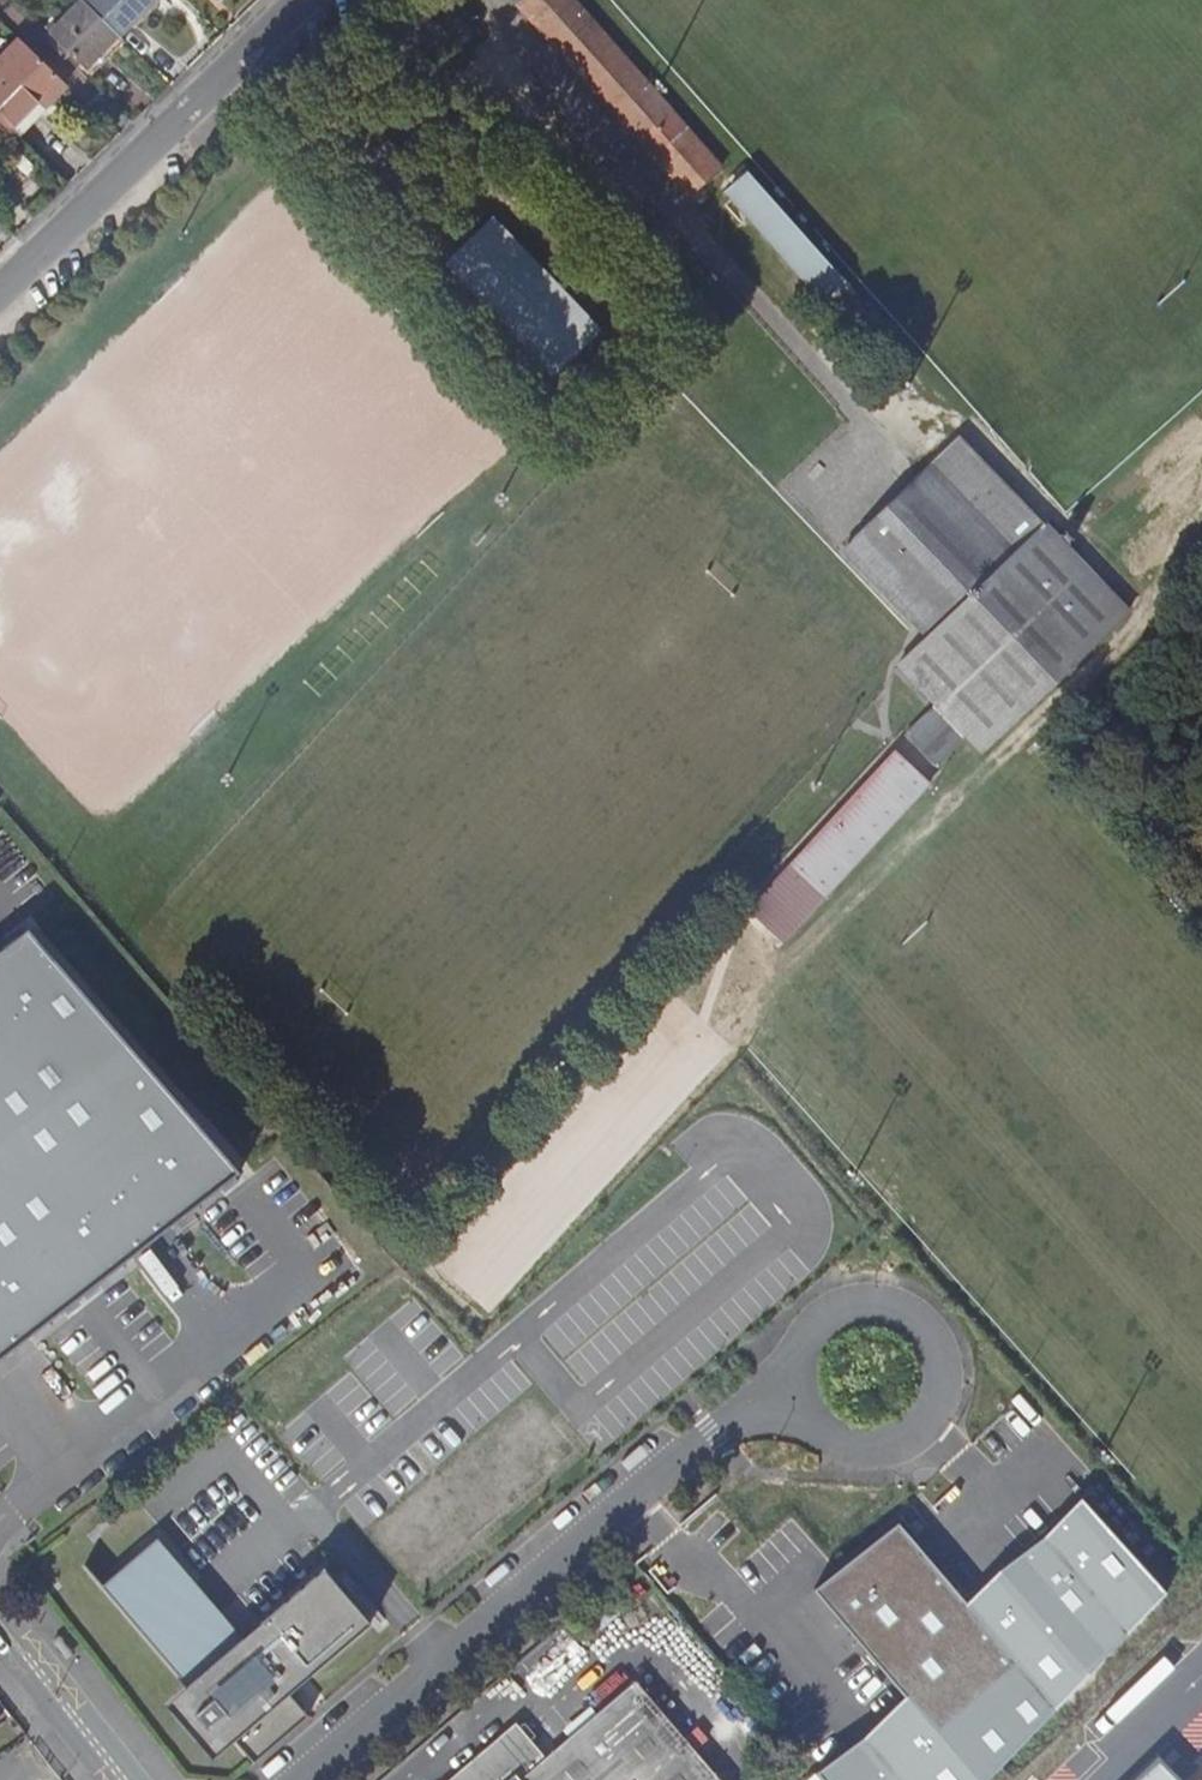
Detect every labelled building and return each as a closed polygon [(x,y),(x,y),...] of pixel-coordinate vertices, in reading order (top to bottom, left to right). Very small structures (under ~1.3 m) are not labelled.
[(61,52),(65,49),(85,67),(118,34),(87,4),(83,0),(82,0),(56,28),(49,21),(39,31),(61,52)] [(118,34),(152,0),(151,0),(91,0),(87,4),(118,34)] [(517,3),(686,196),(719,167),(572,0),(520,0),(517,3)] [(20,39),(0,60),(0,121),(1,123),(8,129),(37,100),(44,106),(66,84),(20,39)] [(746,175),(725,193),(822,305),(844,286),(746,175)] [(595,335),(486,223),(439,268),(547,381),(595,335)] [(949,449),(843,549),(928,639),(900,665),(937,704),(906,734),(935,765),(966,736),(980,751),(1127,613),(1043,524),(1031,535),(949,449)] [(927,786),(893,751),(739,901),(774,937),(927,786)] [(236,1169),(39,919),(0,950),(0,1354),(236,1169)] [(1162,1599),(1091,1511),(968,1609),(903,1529),(819,1597),(908,1705),(818,1779),(819,1779),(990,1779),(1004,1767),(1082,1684),(1162,1599)] [(242,1773),(297,1726),(277,1703),(359,1633),(312,1579),(230,1649),(144,1549),(90,1596),(193,1715),(182,1724),(195,1739),(205,1730),(242,1773)] [(637,1683),(551,1755),(524,1723),(456,1779),(718,1779),(637,1683)] [(1158,1758),(1135,1779),(1180,1779),(1158,1758)]
